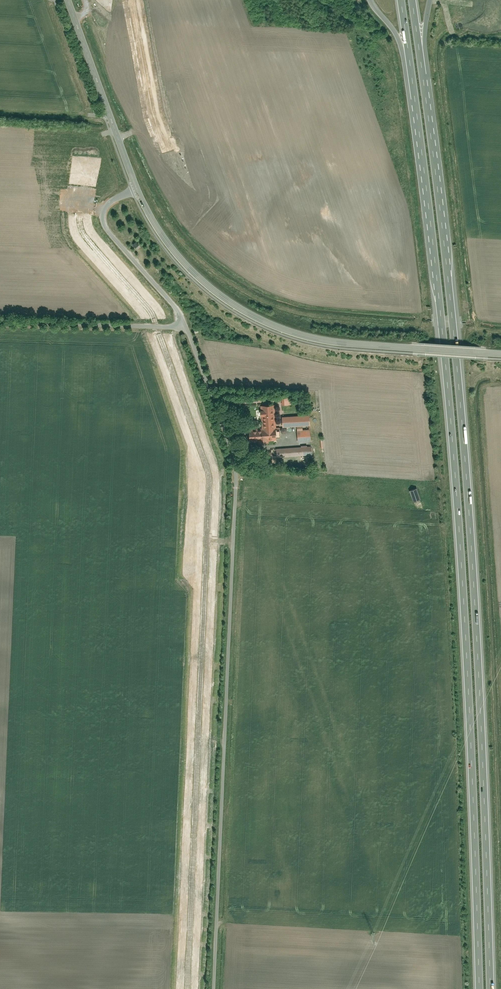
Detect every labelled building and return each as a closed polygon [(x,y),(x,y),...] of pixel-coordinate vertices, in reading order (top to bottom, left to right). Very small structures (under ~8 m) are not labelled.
[(290,403),(290,396),(280,396),(281,404),(290,403)] [(277,439),(274,404),(259,405),(261,427),(247,428),(248,441),(277,439)] [(309,413),(282,415),(282,426),(297,425),(301,425),(309,424),(309,413)] [(302,429),(297,430),(298,441),(311,441),(310,429),(302,429)] [(312,454),(311,445),(279,447),(279,456),(312,454)] [(416,488),(409,491),(413,502),(420,499),(416,488)]
